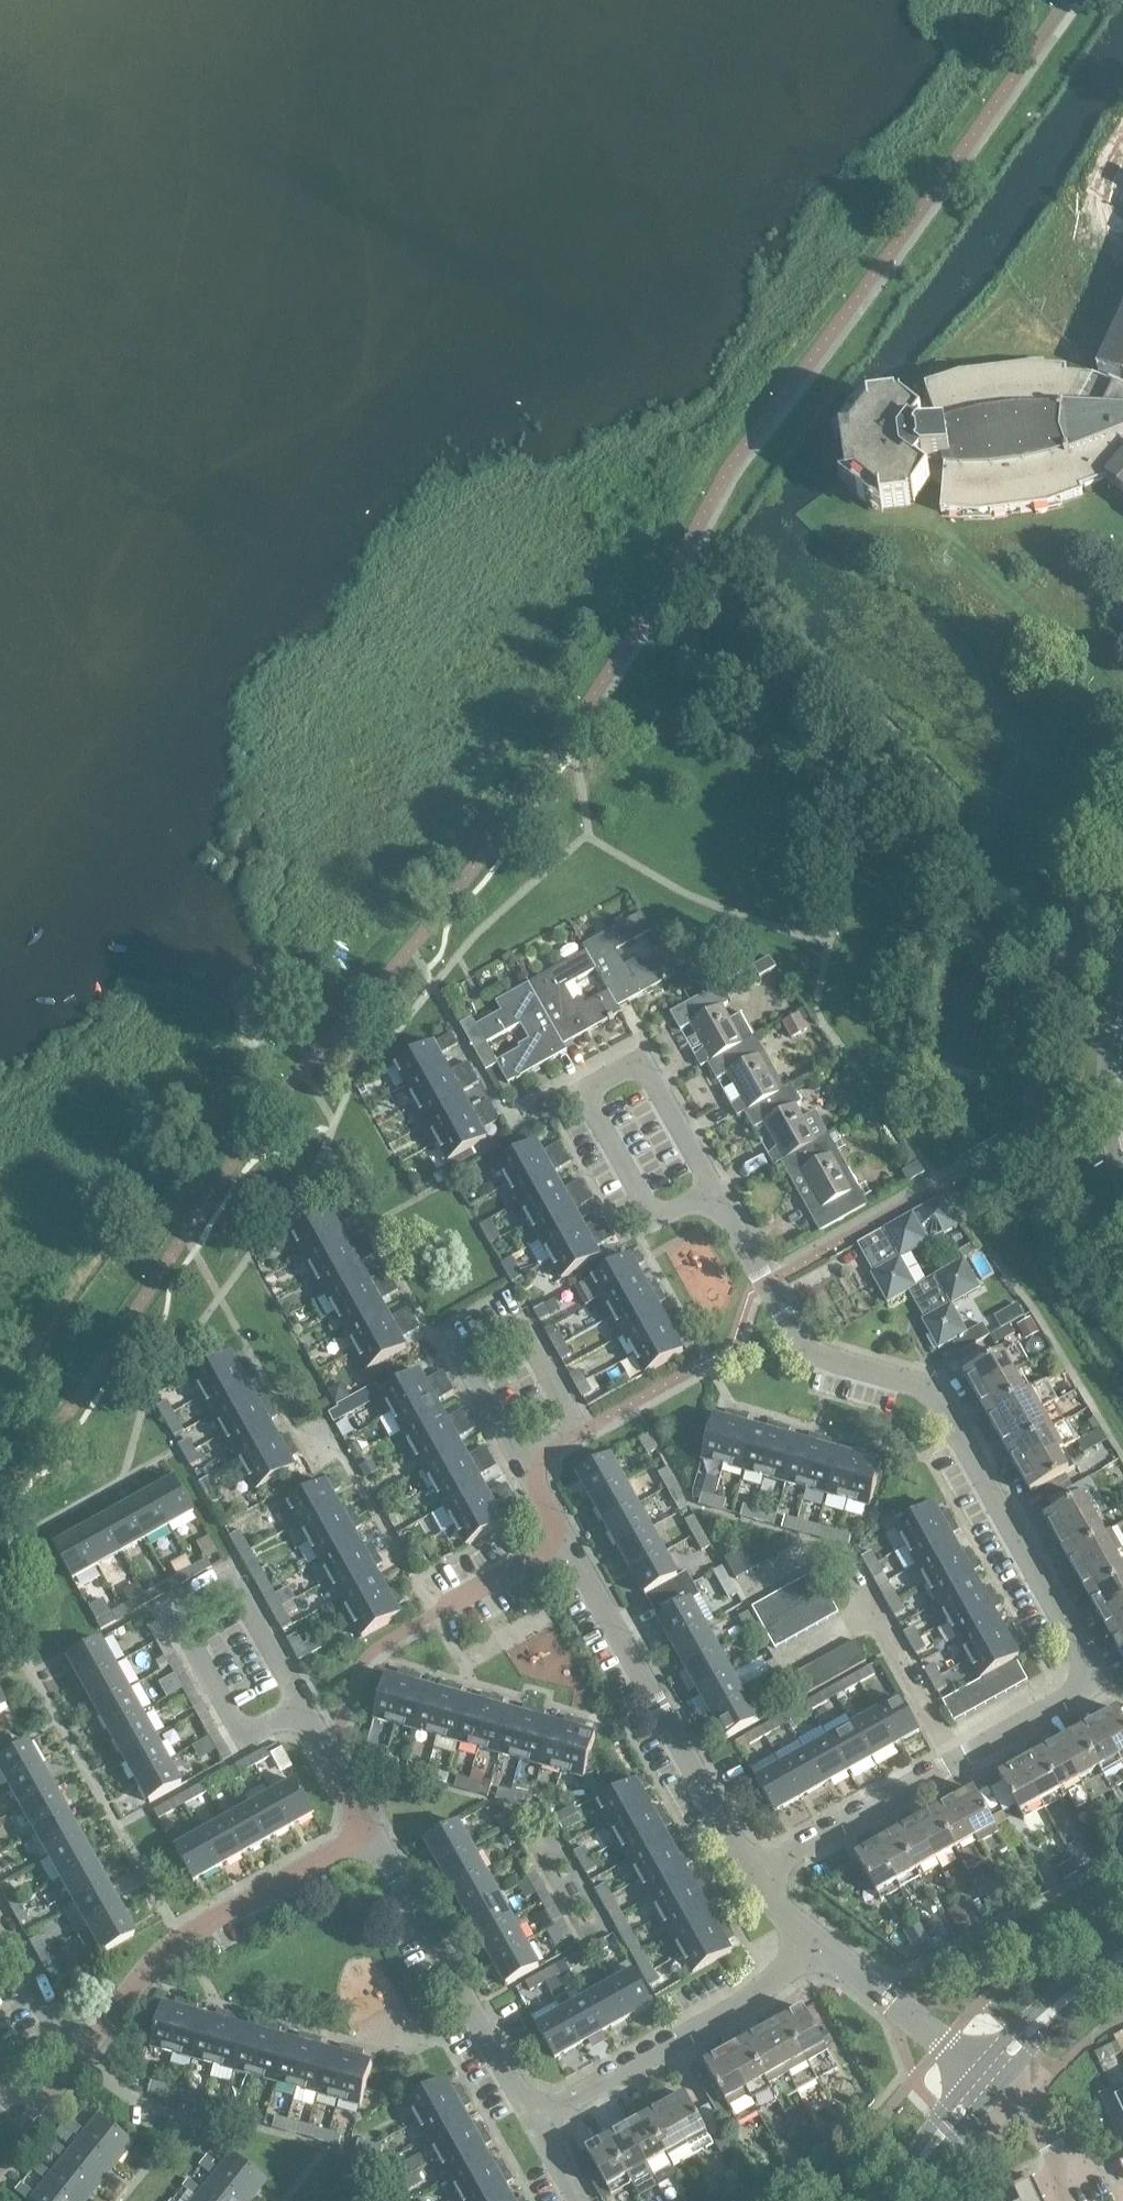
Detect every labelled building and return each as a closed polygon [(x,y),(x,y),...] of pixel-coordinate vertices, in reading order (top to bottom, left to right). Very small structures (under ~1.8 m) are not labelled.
[(1122,245),(1122,227),(1116,222),(1108,235),(1122,245)] [(1120,440),(1122,439),(1122,393),(1094,380),(1094,378),(1066,376),(1067,369),(1030,367),(959,375),(925,388),(938,426),(942,435),(911,438),(923,422),(904,407),(904,404),(902,404),(902,405),(898,406),(898,403),(896,403),(862,407),(843,433),(849,481),(850,490),(875,509),(911,505),(911,502),(914,501),(915,502),(916,502),(916,499),(931,479),(915,467),(945,462),(945,468),(941,513),(977,516),(1048,507),(1083,495),(1081,489),(1107,480),(1104,477),(1122,454),(1122,449),(1120,440)] [(1104,477),(1107,480),(1122,493),(1122,454),(1104,477)] [(1110,619),(1122,627),(1122,599),(1110,619)] [(583,947),(586,952),(596,970),(609,991),(618,1007),(663,983),(664,985),(669,982),(668,980),(676,975),(664,954),(640,967),(637,961),(626,967),(617,953),(652,933),(641,914),(583,947)] [(529,984),(535,994),(564,1046),(609,1020),(610,1022),(616,1019),(615,1017),(622,1013),(618,1007),(609,991),(586,1005),(582,998),(574,1002),(566,987),(596,970),(586,952),(529,984)] [(776,968),(768,959),(753,967),(759,977),(776,968)] [(708,1064),(755,1037),(742,1013),(730,1020),(723,1008),(729,1004),(719,987),(671,1014),(681,1031),(691,1025),(704,1048),(695,1058),(701,1068),(708,1064)] [(518,1082),(522,1079),(522,1076),(567,1051),(564,1046),(535,994),(477,1027),(472,1018),(460,1025),(486,1072),(498,1065),(509,1084),(516,1080),(518,1082)] [(790,1040),(808,1030),(799,1014),(782,1023),(790,1040)] [(395,1067),(406,1087),(444,1065),(439,1057),(458,1046),(452,1035),(395,1067)] [(738,1117),(745,1113),(785,1090),(755,1037),(708,1064),(718,1081),(729,1075),(741,1097),(732,1107),(738,1117)] [(444,1065),(406,1087),(417,1106),(474,1073),(468,1064),(449,1074),(444,1065)] [(428,1125),(466,1103),(460,1094),(480,1083),(474,1073),(417,1106),(428,1125)] [(782,1163),(829,1136),(815,1113),(804,1119),(797,1106),(802,1103),(796,1092),(813,1082),(810,1076),(785,1090),(745,1113),(755,1130),(765,1124),(778,1147),(769,1157),(775,1167),(782,1163)] [(358,1089),(362,1096),(368,1093),(364,1086),(358,1089)] [(466,1103),(428,1125),(438,1144),(496,1111),(490,1101),(471,1112),(466,1103)] [(496,1111),(438,1144),(450,1164),(488,1142),(482,1132),(501,1121),(496,1111)] [(829,1136),(782,1163),(791,1180),(801,1174),(814,1197),(806,1206),(821,1233),(869,1206),(859,1189),(839,1154),(829,1136)] [(508,1185),(566,1152),(560,1143),(542,1154),(536,1143),(497,1165),(508,1185)] [(496,1160),(504,1156),(500,1150),(493,1154),(496,1160)] [(519,1204),(558,1182),(553,1173),(572,1162),(566,1152),(508,1185),(519,1204)] [(926,1173),(918,1163),(902,1172),(908,1183),(926,1173)] [(530,1223),(587,1191),(582,1182),(564,1193),(558,1182),(519,1204),(530,1223)] [(541,1242),(579,1220),(574,1212),(593,1201),(587,1191),(530,1223),(541,1242)] [(888,1304),(909,1291),(917,1287),(901,1259),(930,1243),(921,1227),(934,1220),(943,1235),(959,1226),(948,1207),(942,1197),(914,1213),(858,1245),(874,1273),(871,1274),(888,1304)] [(295,1237),(306,1257),(344,1236),(339,1227),(357,1216),(351,1206),(295,1237)] [(490,1219),(481,1225),(491,1243),(501,1238),(490,1219)] [(552,1261),(609,1229),(603,1219),(584,1229),(579,1220),(541,1242),(552,1261)] [(609,1229),(552,1261),(563,1281),(601,1259),(595,1250),(614,1239),(609,1229)] [(344,1236),(306,1257),(316,1276),(373,1244),(368,1234),(350,1245),(344,1236)] [(373,1244),(316,1276),(327,1295),(365,1273),(360,1264),(378,1254),(373,1244)] [(971,1245),(959,1252),(964,1260),(976,1253),(971,1245)] [(504,1255),(507,1267),(533,1259),(530,1248),(504,1255)] [(603,1299),(641,1277),(636,1268),(645,1263),(639,1253),(592,1279),(603,1299)] [(964,1260),(917,1287),(909,1291),(925,1319),(922,1321),(939,1351),(953,1343),(960,1354),(990,1337),(984,1325),(968,1334),(952,1306),(981,1289),(964,1260)] [(365,1273),(327,1295),(337,1313),(394,1282),(389,1272),(370,1282),(365,1273)] [(641,1277),(603,1299),(614,1318),(661,1291),(655,1281),(646,1286),(641,1277)] [(394,1282),(337,1313),(348,1332),(386,1311),(381,1302),(400,1291),(394,1282)] [(661,1291),(614,1318),(624,1337),(663,1315),(657,1306),(666,1301),(661,1291)] [(533,1311),(539,1321),(550,1315),(544,1305),(533,1311)] [(386,1311),(348,1332),(358,1351),(415,1319),(409,1309),(391,1320),(386,1311)] [(663,1315),(624,1337),(635,1356),(682,1330),(676,1319),(667,1324),(663,1315)] [(415,1319),(358,1351),(369,1370),(407,1348),(402,1339),(420,1328),(415,1319)] [(1039,1334),(1031,1320),(1018,1326),(1026,1340),(1039,1334)] [(682,1330),(635,1356),(646,1376),(685,1354),(679,1343),(687,1339),(682,1330)] [(556,1350),(566,1344),(560,1332),(549,1338),(556,1350)] [(566,1344),(556,1350),(562,1362),(573,1356),(566,1344)] [(965,1375),(976,1395),(1020,1371),(1019,1369),(1029,1364),(1018,1345),(965,1375)] [(1058,1360),(1054,1353),(1046,1357),(1050,1365),(1058,1360)] [(194,1376),(205,1396),(253,1369),(247,1360),(238,1364),(233,1355),(194,1376)] [(509,1371),(524,1393),(539,1384),(524,1361),(509,1371)] [(258,1379),(253,1369),(205,1396),(216,1415),(254,1393),(249,1384),(258,1379)] [(577,1388),(587,1383),(580,1370),(570,1376),(577,1388)] [(987,1415),(1031,1390),(1020,1371),(976,1395),(987,1415)] [(393,1413),(449,1382),(444,1372),(425,1382),(420,1373),(382,1394),(393,1413)] [(1031,1390),(987,1415),(998,1434),(1053,1403),(1058,1401),(1047,1381),(1031,1390)] [(403,1432),(441,1411),(437,1402),(455,1392),(449,1382),(393,1413),(403,1432)] [(334,1422),(383,1397),(375,1383),(350,1398),(337,1405),(338,1408),(330,1414),(334,1422)] [(587,1383),(577,1388),(583,1399),(593,1393),(587,1383)] [(337,1405),(350,1398),(344,1388),(336,1386),(328,1390),(337,1405)] [(259,1402),(254,1393),(216,1415),(226,1434),(274,1407),(268,1397),(259,1402)] [(164,1419),(174,1413),(168,1401),(157,1407),(164,1419)] [(1009,1454),(1064,1423),(1053,1403),(998,1434),(1009,1454)] [(279,1417),(274,1407),(226,1434),(237,1452),(275,1431),(270,1422),(279,1417)] [(414,1451),(471,1419),(465,1410),(447,1420),(441,1411),(403,1432),(414,1451)] [(722,1466),(737,1414),(726,1411),(723,1421),(712,1418),(700,1460),(722,1466)] [(174,1438),(185,1432),(174,1413),(164,1419),(174,1438)] [(737,1414),(722,1466),(743,1472),(755,1430),(745,1427),(748,1417),(737,1414)] [(425,1470),(463,1448),(458,1440),(476,1430),(471,1419),(414,1451),(425,1470)] [(1020,1473),(1064,1449),(1080,1440),(1069,1420),(1064,1423),(1009,1454),(1020,1473)] [(764,1478),(778,1426),(768,1423),(765,1432),(755,1430),(743,1472),(764,1478)] [(778,1426),(764,1478),(785,1484),(797,1441),(787,1439),(790,1429),(778,1426)] [(280,1440),(275,1431),(237,1452),(248,1471),(295,1445),(290,1435),(280,1440)] [(806,1490),(820,1438),(809,1434),(806,1444),(797,1441),(785,1484),(806,1490)] [(649,1435),(639,1440),(648,1456),(657,1451),(649,1435)] [(820,1438),(806,1490),(827,1495),(838,1453),(828,1450),(831,1440),(820,1438)] [(189,1439),(178,1445),(185,1457),(196,1451),(189,1439)] [(357,1443),(349,1448),(355,1459),(364,1455),(357,1443)] [(295,1445),(248,1471),(259,1491),(297,1469),(292,1460),(301,1455),(295,1445)] [(848,1501),(862,1449),(851,1446),(848,1456),(838,1453),(827,1495),(848,1501)] [(435,1489),(492,1457),(486,1447),(468,1457),(463,1448),(425,1470),(435,1489)] [(862,1449),(848,1501),(869,1507),(881,1465),(870,1462),(873,1452),(862,1449)] [(1064,1449),(1020,1473),(1032,1494),(1076,1470),(1064,1449)] [(202,1462),(196,1451),(185,1457),(191,1468),(202,1462)] [(211,1476),(230,1471),(226,1455),(207,1459),(211,1476)] [(446,1507),(484,1486),(479,1477),(497,1467),(492,1457),(435,1489),(446,1507)] [(592,1500),(625,1481),(611,1457),(578,1475),(592,1500)] [(360,1467),(366,1479),(378,1472),(372,1461),(360,1467)] [(667,1489),(676,1484),(667,1469),(658,1474),(667,1489)] [(206,1495),(216,1489),(209,1476),(199,1482),(206,1495)] [(301,1524),(339,1503),(334,1493),(343,1488),(337,1478),(290,1504),(301,1524)] [(153,1494),(171,1526),(195,1512),(177,1480),(153,1494)] [(606,1524),(638,1505),(625,1481),(592,1500),(606,1524)] [(676,1484),(667,1489),(675,1505),(685,1499),(676,1484)] [(456,1526),(513,1494),(507,1485),(489,1496),(484,1486),(446,1507),(456,1526)] [(216,1489),(206,1495),(212,1505),(222,1499),(216,1489)] [(171,1526),(153,1494),(129,1507),(147,1539),(171,1526)] [(513,1494),(456,1526),(467,1546),(505,1524),(500,1515),(518,1504),(513,1494)] [(711,1509),(715,1497),(702,1494),(699,1505),(711,1509)] [(1056,1538),(1101,1514),(1090,1494),(1045,1519),(1056,1538)] [(715,1497),(711,1509),(724,1513),(727,1501),(715,1497)] [(339,1503),(301,1524),(311,1543),(358,1517),(352,1506),(344,1511),(339,1503)] [(619,1548),(652,1529),(638,1505),(606,1524),(619,1548)] [(753,1521),(756,1509),(743,1506),(740,1517),(753,1521)] [(147,1539),(129,1507),(105,1521),(123,1553),(147,1539)] [(906,1548),(954,1521),(948,1511),(940,1516),(934,1507),(895,1529),(906,1548)] [(756,1509),(753,1521),(774,1527),(777,1515),(756,1509)] [(1067,1558),(1112,1533),(1101,1514),(1056,1538),(1067,1558)] [(694,1537),(703,1532),(694,1516),(685,1522),(694,1537)] [(322,1562),(360,1540),(355,1531),(363,1526),(358,1517),(311,1543),(322,1562)] [(794,1533),(798,1521),(785,1517),(781,1529),(794,1533)] [(123,1553),(105,1521),(81,1534),(99,1566),(123,1553)] [(798,1521),(794,1533),(807,1536),(810,1525),(798,1521)] [(954,1521),(906,1548),(917,1567),(956,1545),(951,1536),(960,1531),(954,1521)] [(1122,1553),(1122,1527),(1112,1533),(1067,1558),(1078,1577),(1122,1553)] [(632,1572),(665,1553),(652,1529),(619,1548),(632,1572)] [(835,1544),(839,1533),(826,1529),(823,1541),(835,1544)] [(241,1557),(251,1551),(240,1531),(229,1537),(241,1557)] [(703,1532),(694,1537),(702,1552),(711,1547),(703,1532)] [(839,1533),(835,1544),(848,1548),(852,1537),(839,1533)] [(99,1566),(81,1534),(56,1548),(74,1580),(99,1566)] [(787,1539),(772,1548),(777,1558),(792,1549),(787,1539)] [(332,1580),(379,1554),(373,1543),(365,1548),(360,1540),(322,1562),(332,1580)] [(747,1547),(758,1568),(769,1562),(758,1541),(747,1547)] [(956,1545),(917,1567),(928,1586),(975,1559),(969,1548),(961,1553),(956,1545)] [(758,1568),(747,1547),(736,1553),(747,1574),(758,1568)] [(251,1576),(262,1570),(251,1551),(241,1557),(251,1576)] [(868,1570),(878,1564),(872,1552),(861,1558),(868,1570)] [(884,1569),(903,1563),(900,1552),(881,1558),(884,1569)] [(665,1553),(632,1572),(646,1596),(650,1594),(657,1606),(694,1585),(688,1573),(679,1578),(665,1553)] [(747,1574),(736,1553),(725,1559),(736,1580),(747,1574)] [(1122,1578),(1122,1554),(1122,1553),(1078,1577),(1089,1597),(1122,1578)] [(342,1599),(381,1578),(376,1568),(384,1563),(379,1554),(332,1580),(342,1599)] [(194,1567),(199,1576),(213,1568),(208,1559),(194,1567)] [(975,1559),(928,1586),(938,1604),(977,1583),(972,1573),(980,1568),(975,1559)] [(878,1564),(868,1570),(878,1589),(889,1583),(878,1564)] [(199,1576),(194,1567),(181,1574),(187,1583),(199,1576)] [(262,1570),(251,1576),(262,1595),(272,1590),(262,1570)] [(806,1578),(817,1599),(828,1593),(816,1572),(806,1578)] [(353,1618),(400,1592),(394,1582),(386,1586),(381,1578),(342,1599),(353,1618)] [(795,1584),(806,1605),(817,1599),(806,1578),(795,1584)] [(1122,1604),(1122,1578),(1089,1597),(1100,1617),(1122,1604)] [(729,1600),(738,1595),(729,1579),(720,1584),(729,1600)] [(889,1583),(878,1589),(889,1607),(899,1602),(889,1583)] [(949,1623),(997,1596),(991,1585),(982,1590),(977,1583),(938,1604),(949,1623)] [(784,1590),(796,1611),(806,1605),(795,1584),(784,1590)] [(673,1644),(706,1626),(692,1601),(700,1596),(694,1585),(657,1606),(663,1617),(659,1619),(673,1644)] [(146,1594),(151,1603),(165,1595),(160,1586),(146,1594)] [(773,1596),(785,1617),(796,1611),(784,1590),(773,1596)] [(400,1592),(353,1618),(364,1638),(402,1616),(396,1606),(405,1601),(400,1592)] [(817,1599),(829,1620),(839,1614),(828,1593),(817,1599)] [(122,1607),(127,1616),(151,1603),(146,1594),(122,1607)] [(273,1613),(283,1608),(276,1596),(266,1602),(273,1613)] [(763,1602),(774,1623),(785,1617),(773,1596),(763,1602)] [(997,1596),(949,1623),(959,1642),(998,1620),(993,1611),(1002,1606),(997,1596)] [(806,1605),(818,1625),(829,1620),(817,1599),(806,1605)] [(764,1629),(774,1623),(763,1602),(752,1608),(764,1629)] [(899,1602),(889,1607),(895,1619),(905,1612),(899,1602)] [(1023,1608),(1031,1628),(1047,1622),(1039,1602),(1023,1608)] [(1122,1630),(1122,1604),(1100,1617),(1111,1636),(1122,1630)] [(707,1616),(717,1635),(740,1624),(730,1605),(707,1616)] [(796,1611),(807,1631),(818,1625),(806,1605),(796,1611)] [(127,1616),(122,1607),(96,1622),(101,1631),(127,1616)] [(283,1608),(273,1613),(279,1625),(289,1619),(283,1608)] [(785,1617),(796,1637),(807,1631),(796,1611),(785,1617)] [(747,1634),(757,1628),(748,1613),(739,1618),(747,1634)] [(774,1623),(786,1643),(796,1637),(785,1617),(774,1623)] [(970,1661),(1018,1634),(1012,1623),(1003,1628),(998,1620),(959,1642),(970,1661)] [(157,1643),(166,1638),(157,1622),(148,1627),(157,1643)] [(774,1623),(764,1629),(775,1649),(786,1643),(774,1623)] [(687,1668),(719,1650),(706,1626),(673,1644),(687,1668)] [(910,1645),(920,1639),(914,1627),(903,1633),(910,1645)] [(757,1628),(747,1634),(756,1649),(765,1644),(757,1628)] [(730,1655),(745,1641),(736,1630),(720,1645),(730,1655)] [(1122,1655),(1122,1630),(1111,1636),(1122,1656),(1122,1655)] [(294,1652),(304,1646),(298,1634),(287,1640),(294,1652)] [(1018,1634),(970,1661),(981,1680),(985,1678),(996,1672),(1006,1666),(1017,1661),(1020,1659),(1014,1649),(1023,1644),(1018,1634)] [(170,1667),(180,1662),(166,1638),(157,1643),(170,1667)] [(916,1656),(927,1650),(920,1639),(910,1645),(916,1656)] [(85,1684),(117,1666),(103,1641),(71,1659),(85,1684)] [(844,1647),(856,1668),(866,1662),(855,1641),(844,1647)] [(304,1646),(294,1652),(300,1663),(311,1657),(304,1646)] [(833,1653),(845,1674),(856,1668),(844,1647),(833,1653)] [(700,1692),(732,1673),(719,1650),(687,1668),(700,1692)] [(134,1653),(118,1658),(123,1675),(139,1670),(134,1653)] [(823,1659),(834,1680),(845,1674),(833,1653),(823,1659)] [(812,1665),(823,1686),(834,1680),(823,1659),(812,1665)] [(774,1681),(783,1676),(775,1660),(765,1665),(774,1681)] [(1006,1666),(1018,1687),(1028,1681),(1017,1661),(1006,1666)] [(184,1691),(193,1686),(180,1662),(170,1667),(184,1691)] [(801,1671),(813,1692),(823,1686),(812,1665),(801,1671)] [(855,1674),(861,1683),(876,1675),(870,1665),(855,1674)] [(935,1665),(925,1671),(931,1682),(941,1677),(935,1665)] [(98,1708),(130,1690),(117,1666),(85,1684),(98,1708)] [(996,1672),(1007,1693),(1018,1687),(1006,1666),(996,1672)] [(397,1725),(411,1673),(400,1670),(397,1680),(387,1677),(375,1719),(397,1725)] [(813,1692),(801,1671),(791,1677),(802,1698),(813,1692)] [(985,1678),(997,1699),(1007,1693),(996,1672),(985,1678)] [(411,1673),(397,1725),(417,1731),(429,1689),(419,1686),(422,1676),(411,1673)] [(714,1715),(746,1697),(732,1673),(700,1692),(714,1715)] [(831,1687),(837,1697),(861,1683),(855,1674),(831,1687)] [(783,1676),(774,1681),(782,1697),(792,1691),(783,1676)] [(948,1688),(941,1677),(931,1682),(937,1694),(948,1688)] [(975,1684),(986,1704),(997,1699),(985,1678),(981,1680),(975,1684)] [(438,1737),(453,1684),(442,1681),(439,1691),(429,1689),(417,1731),(438,1737)] [(453,1684),(438,1737),(459,1743),(471,1700),(460,1698),(463,1687),(453,1684)] [(986,1704),(975,1684),(964,1689),(976,1710),(986,1704)] [(197,1715),(207,1710),(193,1686),(184,1691),(197,1715)] [(808,1701),(813,1710),(837,1697),(831,1687),(808,1701)] [(976,1710),(964,1689),(953,1695),(965,1716),(976,1710)] [(111,1732),(143,1714),(130,1690),(98,1708),(111,1732)] [(480,1749),(494,1696),(484,1693),(480,1703),(471,1700),(459,1743),(480,1749)] [(965,1716),(953,1695),(943,1701),(955,1722),(965,1716)] [(494,1696),(480,1749),(500,1754),(512,1712),(503,1709),(506,1699),(494,1696)] [(746,1697),(714,1715),(728,1740),(760,1722),(746,1697)] [(878,1714),(896,1746),(920,1732),(902,1700),(878,1714)] [(784,1714),(789,1723),(813,1710),(808,1701),(784,1714)] [(521,1760),(536,1708),(525,1705),(522,1715),(512,1712),(500,1754),(521,1760)] [(536,1708),(521,1760),(542,1766),(554,1724),(543,1721),(546,1711),(536,1708)] [(211,1739),(220,1734),(207,1710),(197,1715),(211,1739)] [(1122,1766),(1122,1719),(1118,1710),(1098,1722),(1122,1765),(1122,1766)] [(125,1756),(157,1738),(143,1714),(111,1732),(125,1756)] [(760,1727),(765,1737),(789,1723),(784,1714),(760,1727)] [(896,1746),(878,1714),(854,1727),(872,1759),(896,1746)] [(554,1724),(542,1766),(563,1772),(577,1720),(567,1716),(563,1726),(554,1724)] [(577,1720),(563,1772),(584,1778),(596,1735),(585,1732),(588,1723),(577,1720)] [(1113,1792),(1122,1785),(1122,1766),(1122,1765),(1098,1722),(1078,1733),(1103,1776),(1113,1792)] [(168,1726),(155,1732),(162,1746),(175,1740),(168,1726)] [(765,1737),(760,1727),(744,1736),(749,1746),(765,1737)] [(872,1759),(854,1727),(830,1741),(848,1772),(872,1759)] [(1084,1787),(1093,1803),(1113,1792),(1103,1776),(1078,1733),(1059,1744),(1083,1787),(1084,1787)] [(220,1734),(211,1739),(218,1753),(228,1748),(220,1734)] [(13,1743),(8,1735),(0,1739),(0,1751),(13,1743)] [(138,1780),(170,1762),(157,1738),(125,1756),(138,1780)] [(848,1772),(830,1741),(806,1754),(824,1786),(848,1772)] [(41,1768),(27,1743),(0,1758),(0,1771),(8,1786),(41,1768)] [(1039,1755),(1064,1798),(1068,1796),(1077,1812),(1093,1803),(1084,1787),(1083,1787),(1059,1744),(1039,1755)] [(251,1757),(256,1766),(272,1758),(266,1749),(251,1757)] [(384,1768),(388,1757),(375,1753),(372,1765),(384,1768)] [(824,1786),(806,1754),(782,1767),(800,1799),(824,1786)] [(1020,1766),(1044,1810),(1064,1798),(1039,1755),(1020,1766)] [(256,1766),(251,1757),(235,1766),(241,1775),(256,1766)] [(388,1757),(384,1768),(397,1772),(401,1761),(388,1757)] [(170,1762),(138,1780),(152,1805),(184,1787),(170,1762)] [(426,1780),(429,1769),(416,1765),(413,1777),(426,1780)] [(1044,1810),(1020,1766),(1000,1777),(1025,1821),(1044,1810)] [(800,1799),(782,1767),(757,1781),(775,1813),(800,1799)] [(22,1810),(54,1792),(41,1768),(8,1786),(22,1810)] [(429,1769),(426,1780),(438,1784),(442,1773),(429,1769)] [(204,1784),(208,1792),(232,1779),(228,1770),(204,1784)] [(609,1822),(647,1802),(641,1792),(651,1787),(645,1776),(598,1802),(609,1822)] [(467,1792),(471,1780),(458,1777),(455,1789),(467,1792)] [(471,1780),(467,1792),(480,1796),(483,1784),(471,1780)] [(273,1796),(291,1829),(316,1815),(298,1782),(273,1796)] [(180,1798),(184,1805),(208,1792),(204,1784),(180,1798)] [(509,1804),(512,1792),(499,1789),(496,1800),(509,1804)] [(988,1861),(1009,1849),(975,1790),(954,1802),(979,1846),(988,1861)] [(35,1834),(68,1816),(54,1792),(22,1810),(35,1834)] [(512,1792),(509,1804),(522,1807),(525,1796),(512,1792)] [(249,1809),(267,1842),(291,1829),(273,1796),(249,1809)] [(184,1805),(180,1798),(155,1812),(159,1820),(184,1805)] [(540,1800),(537,1812),(551,1815),(554,1804),(540,1800)] [(609,1822),(620,1841),(667,1815),(661,1805),(652,1810),(647,1802),(609,1822)] [(935,1813),(959,1857),(979,1846),(954,1802),(935,1813)] [(583,1821),(575,1807),(555,1818),(563,1832),(583,1821)] [(225,1823),(244,1855),(267,1842),(249,1809),(225,1823)] [(502,1832),(511,1826),(503,1811),(493,1816),(502,1832)] [(915,1824),(940,1868),(959,1857),(935,1813),(915,1824)] [(620,1841),(630,1860),(668,1839),(663,1829),(672,1824),(667,1815),(620,1841)] [(49,1858),(81,1840),(68,1816),(35,1834),(49,1858)] [(132,1850),(116,1820),(85,1836),(101,1866),(132,1850)] [(202,1836),(220,1869),(244,1855),(225,1823),(202,1836)] [(427,1841),(441,1866),(473,1848),(459,1823),(427,1841)] [(896,1835),(920,1879),(940,1868),(915,1824),(896,1835)] [(511,1826),(502,1832),(511,1847),(520,1842),(511,1826)] [(1048,1856),(1066,1851),(1061,1834),(1043,1839),(1048,1856)] [(876,1846),(901,1890),(920,1879),(896,1835),(876,1846)] [(220,1869),(202,1836),(177,1850),(195,1882),(220,1869)] [(630,1860),(641,1879),(688,1853),(682,1842),(673,1847),(668,1839),(630,1860)] [(62,1882),(94,1864),(81,1840),(49,1858),(62,1882)] [(581,1864),(591,1858),(585,1846),(574,1852),(581,1864)] [(901,1890),(876,1846),(856,1858),(881,1901),(901,1890)] [(473,1848),(441,1866),(454,1890),(486,1872),(473,1848)] [(1069,1853),(1073,1861),(1082,1857),(1077,1849),(1069,1853)] [(651,1898),(689,1877),(684,1867),(693,1862),(688,1853),(641,1879),(651,1898)] [(591,1858),(581,1864),(587,1876),(598,1870),(591,1858)] [(529,1880),(538,1875),(529,1859),(520,1864),(529,1880)] [(1065,1881),(1078,1873),(1071,1862),(1058,1869),(1065,1881)] [(75,1906),(108,1887),(94,1864),(62,1882),(75,1906)] [(486,1872),(454,1890),(468,1914),(500,1896),(486,1872)] [(542,1904),(552,1899),(538,1875),(529,1880),(542,1904)] [(651,1898),(662,1916),(709,1890),(703,1880),(694,1885),(689,1877),(651,1898)] [(595,1890),(602,1902),(612,1896),(606,1884),(595,1890)] [(89,1930),(121,1911),(108,1887),(75,1906),(89,1930)] [(11,1910),(20,1904),(11,1889),(2,1894),(11,1910)] [(662,1916),(672,1935),(710,1914),(704,1904),(713,1899),(709,1890),(662,1916)] [(500,1896),(468,1914),(481,1938),(513,1920),(500,1896)] [(612,1896),(602,1902),(608,1913),(619,1907),(612,1896)] [(995,1922),(1007,1916),(997,1896),(985,1902),(995,1922)] [(556,1928),(565,1923),(552,1899),(542,1904),(556,1928)] [(976,1932),(986,1926),(971,1899),(961,1905),(976,1932)] [(20,1904),(11,1910),(19,1925),(29,1919),(20,1904)] [(948,1912),(962,1939),(976,1932),(961,1905),(948,1912)] [(135,1936),(121,1911),(89,1930),(102,1954),(135,1936)] [(683,1954),(729,1928),(723,1917),(715,1922),(710,1914),(672,1935),(683,1954)] [(513,1920),(481,1938),(495,1962),(527,1944),(513,1920)] [(623,1940),(633,1934),(627,1922),(616,1928),(623,1940)] [(565,1923),(556,1928),(564,1942),(573,1937),(565,1923)] [(919,1958),(934,1950),(919,1924),(904,1932),(919,1958)] [(694,1974),(731,1953),(726,1943),(735,1938),(729,1928),(683,1954),(694,1974)] [(633,1934),(623,1940),(629,1951),(639,1945),(633,1934)] [(37,1957),(47,1952),(38,1937),(29,1942),(37,1957)] [(931,1941),(936,1950),(943,1946),(937,1937),(931,1941)] [(588,1948),(594,1957),(609,1948),(604,1939),(588,1948)] [(527,1944),(495,1962),(508,1987),(540,1969),(527,1944)] [(594,1957),(588,1948),(573,1957),(578,1966),(594,1957)] [(47,1952),(37,1957),(46,1972),(55,1967),(47,1952)] [(644,1977),(654,1971),(648,1960),(637,1965),(644,1977)] [(541,1974),(546,1984),(561,1975),(556,1966),(541,1974)] [(654,1971),(644,1977),(650,1988),(661,1983),(654,1971)] [(610,1987),(628,2019),(653,2005),(635,1973),(610,1987)] [(546,1984),(541,1974),(525,1983),(531,1992),(546,1984)] [(628,2019),(610,1987),(586,2000),(604,2032),(628,2019)] [(604,2032),(586,2000),(579,1988),(555,2002),(562,2014),(580,2046),(604,2032)] [(173,2055),(187,2002),(177,1999),(174,2010),(163,2006),(151,2049),(173,2055)] [(19,2021),(34,2016),(29,2002),(14,2008),(19,2021)] [(187,2002),(173,2055),(193,2061),(205,2018),(196,2016),(199,2005),(187,2002)] [(783,2020),(808,2065),(829,2053),(804,2009),(783,2020)] [(214,2067),(229,2014),(218,2011),(215,2021),(205,2018),(193,2061),(214,2067)] [(229,2014),(214,2067),(235,2072),(247,2030),(237,2027),(240,2017),(229,2014)] [(556,2060),(580,2046),(562,2014),(538,2028),(556,2060)] [(818,2082),(808,2065),(783,2020),(764,2031),(799,2093),(818,2082)] [(256,2078),(271,2025),(260,2022),(257,2033),(247,2030),(235,2072),(256,2078)] [(282,2028),(271,2025),(256,2078),(277,2084),(289,2041),(279,2039),(282,2028)] [(31,2055),(48,2050),(43,2031),(26,2036),(31,2055)] [(799,2093),(764,2031),(744,2042),(778,2102),(785,2114),(793,2110),(787,2099),(799,2093)] [(298,2090),(312,2037),(302,2034),(299,2044),(289,2041),(277,2084),(298,2090)] [(312,2037),(298,2090),(318,2096),(330,2053),(321,2050),(324,2040),(312,2037)] [(778,2102),(744,2042),(725,2053),(758,2113),(778,2102)] [(330,2053),(318,2096),(339,2101),(354,2049),(343,2046),(340,2056),(330,2053)] [(354,2049),(339,2101),(361,2107),(373,2065),(362,2062),(365,2052),(354,2049)] [(758,2113),(725,2053),(704,2064),(738,2124),(758,2113)] [(420,2122),(467,2096),(462,2086),(452,2091),(447,2081),(409,2103),(420,2122)] [(161,2097),(164,2086),(151,2082),(148,2094),(161,2097)] [(164,2086),(161,2097),(174,2100),(177,2089),(164,2086)] [(203,2109),(206,2097),(193,2094),(185,2092),(181,2103),(203,2109)] [(666,2106),(690,2151),(711,2140),(686,2095),(666,2106)] [(430,2141),(468,2120),(463,2111),(472,2106),(467,2096),(420,2122),(430,2141)] [(206,2097),(203,2109),(224,2115),(227,2103),(206,2097)] [(244,2121),(247,2109),(227,2104),(225,2115),(244,2121)] [(690,2151),(666,2106),(646,2118),(671,2162),(690,2151)] [(247,2109),(244,2121),(258,2125),(261,2113),(247,2109)] [(72,2122),(68,2127),(116,2165),(133,2143),(99,2116),(86,2132),(72,2122)] [(286,2132),(289,2121),(275,2117),(272,2129),(286,2132)] [(671,2162),(646,2118),(627,2128),(651,2173),(671,2162)] [(468,2120),(430,2141),(441,2160),(488,2134),(482,2124),(473,2129),(468,2120)] [(289,2121),(286,2132),(307,2138),(310,2127),(289,2121)] [(55,2143),(51,2148),(99,2186),(116,2165),(68,2127),(66,2129),(80,2140),(69,2153),(55,2143)] [(310,2127),(307,2138),(327,2144),(331,2133),(310,2127)] [(651,2173),(627,2128),(607,2139),(632,2184),(651,2173)] [(725,2131),(712,2137),(721,2155),(734,2148),(725,2131)] [(331,2133),(327,2144),(340,2148),(343,2136),(331,2133)] [(451,2179),(489,2157),(484,2148),(493,2144),(488,2134),(441,2160),(451,2179)] [(603,2200),(632,2184),(607,2139),(587,2151),(599,2172),(590,2177),(603,2200)] [(368,2155),(371,2144),(359,2140),(355,2152),(368,2155)] [(823,2164),(832,2153),(825,2142),(810,2159),(816,2172),(816,2171),(823,2164)] [(793,2143),(782,2149),(792,2167),(803,2161),(793,2143)] [(371,2144),(368,2155),(381,2159),(384,2148),(371,2144)] [(35,2168),(76,2200),(87,2200),(99,2186),(51,2148),(50,2150),(63,2160),(52,2174),(39,2164),(35,2168)] [(247,2200),(251,2200),(267,2181),(232,2154),(219,2171),(205,2160),(201,2164),(247,2200)] [(462,2198),(509,2171),(503,2161),(494,2166),(489,2157),(451,2179),(462,2198)] [(401,2182),(412,2176),(405,2163),(394,2169),(401,2182)] [(201,2164),(200,2167),(214,2178),(203,2192),(188,2181),(185,2185),(204,2200),(247,2200),(201,2164)] [(35,2168),(33,2171),(46,2181),(35,2196),(21,2185),(16,2192),(28,2200),(76,2200),(35,2168)] [(462,2198),(464,2200),(500,2200),(510,2195),(505,2186),(515,2181),(509,2171),(462,2198)] [(412,2176),(401,2182),(408,2193),(418,2187),(412,2176)] [(185,2185),(183,2187),(197,2199),(195,2200),(204,2200),(185,2185)]
